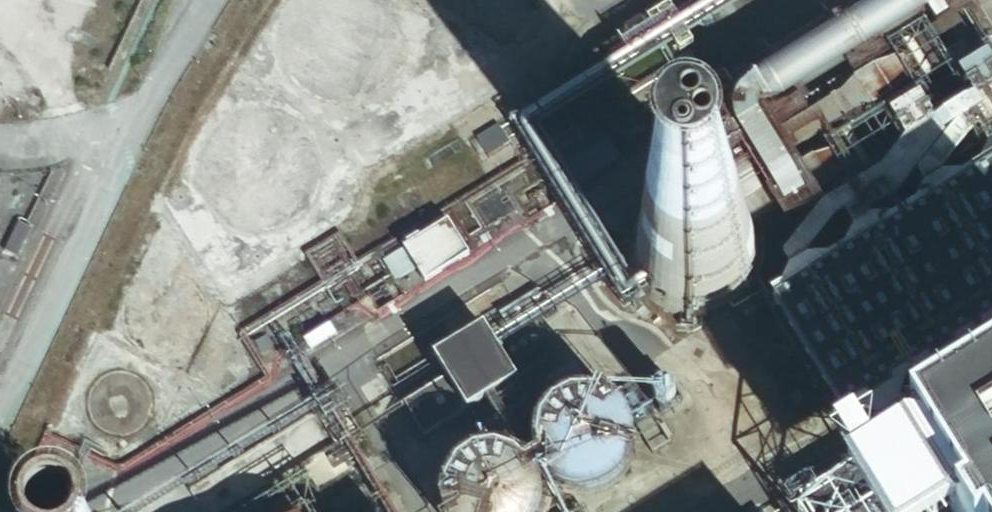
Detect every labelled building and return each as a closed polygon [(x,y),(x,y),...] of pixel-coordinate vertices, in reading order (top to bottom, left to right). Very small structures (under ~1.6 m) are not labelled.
[(918,31),(881,54),(907,96),(918,88),(926,101),(941,91),(933,80),(944,73),(918,31)] [(780,294),(828,265),(807,262),(806,260),(835,224),(845,218),(854,231),(843,256),(892,227),(869,222),(900,199),(917,179),(923,189),(916,213),(964,184),(940,179),(969,141),(979,136),(987,151),(975,178),(991,167),(991,64),(988,57),(958,75),(973,102),(943,119),(951,133),(954,131),(946,142),(920,98),(890,117),(905,145),(882,173),(844,197),(823,209),(783,260),(789,272),(780,294)] [(795,105),(803,119),(779,134),(788,157),(816,140),(895,93),(874,58),(795,105)] [(849,132),(837,138),(842,147),(834,152),(827,156),(812,160),(793,171),(806,205),(830,190),(841,179),(854,170),(855,168),(858,178),(872,169),(849,132)] [(768,301),(843,420),(846,418),(905,383),(906,382),(966,345),(981,336),(991,329),(991,167),(975,178),(964,184),(916,213),(892,227),(843,256),(828,265),(780,294),(768,301)] [(717,189),(707,186),(706,186),(698,185),(690,185),(684,186),(672,189),(663,193),(659,195),(651,201),(646,207),(642,212),(638,218),(634,228),(632,235),(630,249),(632,261),(634,271),(641,283),(647,291),(657,301),(667,307),(681,311),(691,313),(703,312),(714,309),(722,307),(729,303),(738,295),(745,288),(750,280),(753,274),(755,271),(757,261),(758,251),(758,245),(757,237),(753,223),(749,215),(738,202),(730,196),(726,193),(717,189)] [(444,217),(399,245),(419,277),(463,250),(444,217)] [(18,223),(5,252),(15,257),(29,228),(18,223)] [(399,245),(379,258),(390,279),(399,274),(405,285),(419,277),(399,245)] [(481,326),(431,357),(464,411),(515,381),(481,326)] [(905,383),(846,418),(875,420),(888,444),(978,390),(965,366),(966,345),(906,382),(938,381),(949,400),(939,407),(903,407),(900,405),(905,383)] [(978,390),(888,444),(797,500),(805,511),(991,511),(991,381),(978,390)] [(597,394),(592,393),(590,393),(586,392),(576,392),(569,394),(561,397),(554,401),(545,408),(541,413),(535,423),(532,431),(531,443),(531,451),(534,460),(538,469),(543,476),(550,483),(555,486),(560,489),(568,492),(578,494),(586,494),(594,492),(599,490),(608,486),(613,483),(616,480),(623,473),(627,466),(631,454),(632,446),(632,436),(631,432),(629,425),(625,417),(621,411),(614,404),(606,398),(597,394)] [(499,453),(497,453),(491,452),(479,452),(473,453),(462,458),(452,465),(446,473),(441,481),(438,491),(437,497),(437,505),(438,511),(535,511),(536,506),(536,496),(536,492),(533,484),(529,475),(523,467),(517,462),(508,456),(499,453)] [(736,493),(704,511),(748,511),(736,493)] [(772,503),(758,511),(777,511),(772,503)]
